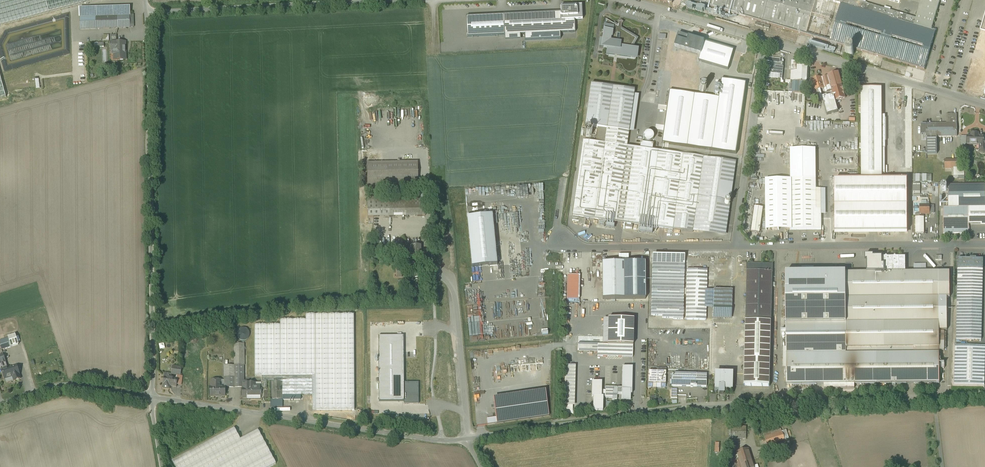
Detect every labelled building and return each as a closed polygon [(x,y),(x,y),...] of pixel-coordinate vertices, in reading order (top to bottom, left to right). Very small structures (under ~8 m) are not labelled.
[(95,0),(0,0),(0,26),(95,0)] [(761,22),(765,23),(924,69),(935,31),(931,30),(914,25),(916,18),(854,0),(686,0),(761,22)] [(914,25),(931,30),(940,0),(921,0),(916,18),(914,25)] [(581,5),(560,7),(561,14),(561,22),(572,22),(582,21),(581,5)] [(80,18),(80,17),(95,16),(130,15),(130,7),(79,9),(79,18),(80,18)] [(561,22),(561,14),(466,18),(467,38),(504,36),(504,41),(518,41),(518,36),(524,36),(525,41),(560,40),(560,33),(573,32),(572,22),(561,22)] [(130,15),(95,16),(96,29),(130,28),(130,15)] [(95,16),(80,17),(80,18),(80,29),(96,29),(95,16)] [(636,39),(621,30),(620,30),(621,29),(618,29),(618,25),(618,27),(613,24),(606,20),(606,21),(605,31),(602,31),(605,31),(603,43),(600,42),(599,48),(603,48),(608,49),(608,54),(614,55),(615,53),(616,53),(616,54),(617,55),(630,57),(634,58),(634,57),(634,56),(634,55),(634,54),(633,53),(633,52),(633,51),(632,50),(629,50),(636,39)] [(675,47),(701,55),(705,42),(690,37),(686,36),(686,34),(683,34),(683,35),(679,34),(676,42),(677,42),(675,47)] [(125,42),(116,43),(116,40),(110,40),(110,51),(114,51),(114,59),(119,59),(119,60),(124,60),(124,50),(125,50),(125,42)] [(734,50),(705,42),(701,55),(699,62),(728,70),(734,50)] [(848,49),(847,49),(846,50),(846,51),(845,52),(845,53),(845,54),(846,55),(846,56),(847,56),(847,57),(848,57),(849,57),(850,57),(851,57),(852,56),(853,55),(854,54),(854,53),(854,52),(853,51),(853,50),(852,50),(852,49),(851,49),(850,49),(849,49),(848,49)] [(798,62),(791,62),(791,79),(793,79),(793,81),(791,81),(791,84),(789,84),(789,90),(792,90),(792,92),(805,93),(806,82),(807,82),(808,62),(803,62),(798,62)] [(777,67),(768,66),(767,77),(771,78),(771,77),(781,78),(781,75),(782,67),(777,66),(777,67)] [(845,98),(838,73),(828,76),(831,85),(832,90),(833,95),(835,101),(845,98)] [(828,76),(821,78),(824,87),(828,86),(831,85),(828,76)] [(821,78),(812,80),(815,91),(817,90),(820,89),(824,88),(824,87),(821,78)] [(721,80),(718,98),(708,97),(669,91),(661,144),(736,154),(746,84),(721,80)] [(634,91),(591,84),(585,126),(597,128),(629,132),(634,91)] [(882,88),(861,88),(861,95),(861,107),(862,180),(882,180),(882,174),(885,174),(885,116),(882,116),(882,88)] [(823,97),(822,97),(823,100),(827,115),(838,112),(835,101),(833,95),(827,97),(827,96),(823,97)] [(956,114),(946,115),(946,124),(956,124),(956,114)] [(946,124),(926,124),(926,134),(926,139),(937,139),(937,137),(957,137),(956,124),(946,124)] [(634,148),(627,147),(629,132),(597,128),(595,143),(583,141),(573,215),(623,222),(634,148)] [(971,133),(971,136),(967,136),(967,145),(974,145),(977,145),(981,145),(981,147),(980,147),(980,149),(979,150),(979,151),(980,151),(980,152),(981,153),(982,153),(982,154),(983,154),(984,153),(984,137),(978,136),(978,133),(971,133)] [(926,139),(926,154),(937,154),(937,137),(937,139),(926,139)] [(703,158),(634,148),(623,222),(692,232),(703,158)] [(791,189),(816,189),(815,150),(790,150),(790,179),(791,189)] [(736,162),(703,158),(692,232),(725,237),(736,162)] [(417,162),(367,163),(368,190),(418,190),(417,162)] [(963,168),(958,168),(955,168),(954,168),(954,176),(957,176),(964,176),(964,169),(963,168)] [(766,230),(791,230),(791,189),(790,179),(765,180),(766,230)] [(835,180),(835,235),(907,235),(907,180),(882,180),(862,180),(858,180),(835,180)] [(948,185),(948,207),(969,207),(969,224),(984,224),(984,185),(948,185)] [(816,189),(791,189),(791,230),(821,230),(821,215),(821,189),(816,189)] [(425,198),(389,199),(389,217),(425,216),(425,198)] [(389,199),(368,199),(368,217),(389,217),(389,199)] [(929,205),(920,206),(920,217),(924,217),(924,214),(929,214),(929,206),(929,205)] [(763,207),(755,206),(751,232),(760,233),(763,207)] [(948,207),(943,207),(943,233),(969,233),(969,224),(969,207),(948,207)] [(492,215),(467,218),(472,268),(497,266),(492,215)] [(920,217),(915,217),(915,234),(924,234),(924,217),(920,217)] [(421,246),(411,246),(411,250),(412,258),(407,258),(407,265),(417,264),(417,258),(421,258),(421,246)] [(882,265),(882,257),(873,257),(873,256),(865,256),(865,261),(867,261),(867,273),(884,273),(884,265),(882,265)] [(893,257),(888,257),(886,256),(885,257),(882,257),(882,265),(884,265),(884,273),(897,273),(897,269),(899,269),(899,257),(896,257),(895,256),(893,257)] [(905,257),(899,257),(899,269),(897,269),(897,273),(906,273),(905,258),(906,258),(906,257),(905,257)] [(983,260),(958,259),(958,269),(983,269),(983,260)] [(603,300),(645,299),(645,262),(602,263),(603,300)] [(684,264),(652,263),(651,316),(662,316),(662,318),(673,318),(673,319),(683,320),(684,264)] [(772,264),(747,263),(747,271),(772,272),(773,272),(773,264),(772,264)] [(707,270),(687,269),(686,320),(706,320),(707,270)] [(983,269),(958,269),(957,299),(982,300),(983,269)] [(772,272),(747,271),(746,321),(771,322),(772,272)] [(867,273),(846,273),(846,272),(785,273),(786,331),(786,348),(786,354),(877,353),(877,348),(914,348),(914,354),(939,353),(939,351),(939,342),(939,332),(939,330),(939,298),(947,298),(950,298),(950,272),(906,273),(897,273),(884,273),(867,273)] [(580,275),(567,275),(567,299),(579,300),(580,275)] [(732,290),(714,290),(713,308),(732,309),(732,290)] [(947,298),(939,298),(939,330),(947,330),(947,298)] [(982,300),(957,299),(956,339),(981,340),(982,300)] [(358,315),(358,313),(358,312),(357,311),(355,310),(354,309),(352,310),(351,311),(350,312),(350,314),(350,315),(351,316),(352,317),(354,318),(356,317),(357,316),(358,315)] [(349,315),(349,314),(349,312),(348,311),(347,310),(345,310),(344,310),(342,311),(342,312),(341,314),(342,315),(343,317),(344,318),(345,318),(347,318),(348,317),(349,315)] [(350,318),(311,319),(312,376),(312,396),(312,410),(351,409),(350,319),(350,318)] [(311,319),(285,319),(285,322),(286,376),(312,376),(311,319)] [(361,319),(350,319),(351,409),(362,409),(361,319)] [(634,320),(608,319),(607,345),(633,345),(634,320)] [(771,322),(746,321),(745,361),(770,361),(771,322)] [(285,322),(258,322),(258,324),(258,376),(262,376),(286,376),(285,322)] [(258,324),(247,324),(248,377),(258,377),(258,376),(258,324)] [(15,335),(8,337),(9,339),(11,347),(18,345),(15,335)] [(378,337),(379,402),(404,402),(404,383),(404,336),(378,337)] [(0,341),(0,346),(1,350),(11,347),(9,339),(0,341)] [(244,344),(234,344),(234,366),(244,365),(244,366),(244,365),(244,344)] [(607,345),(578,344),(577,352),(597,353),(597,357),(633,357),(633,345),(607,345)] [(955,345),(954,384),(984,385),(984,357),(984,346),(955,345)] [(914,348),(877,348),(877,353),(786,354),(786,385),(939,383),(939,368),(939,363),(939,353),(914,354),(914,348)] [(770,361),(745,361),(744,386),(770,386),(770,361)] [(234,366),(234,387),(243,387),(244,387),(244,384),(244,366),(244,365),(234,366)] [(576,366),(565,365),(564,406),(573,406),(575,406),(576,366)] [(8,369),(2,371),(4,380),(12,377),(14,381),(20,379),(19,375),(17,366),(8,369)] [(182,368),(172,366),(171,375),(177,376),(180,376),(182,368)] [(234,366),(224,366),(224,377),(226,377),(226,387),(234,387),(234,366)] [(632,367),(622,367),(622,387),(618,387),(617,395),(622,395),(622,400),(622,399),(625,399),(625,400),(626,399),(626,400),(627,400),(627,399),(630,399),(630,400),(630,394),(632,394),(632,367)] [(657,372),(649,371),(648,375),(649,375),(649,377),(648,377),(648,384),(652,384),(656,384),(657,372)] [(666,372),(657,372),(656,384),(661,384),(665,384),(666,378),(665,378),(665,376),(666,376),(666,372)] [(707,375),(672,374),(671,386),(706,387),(707,375)] [(732,374),(715,374),(715,390),(719,390),(719,394),(723,394),(723,390),(731,391),(732,374)] [(262,376),(262,382),(282,382),(282,399),(296,399),(296,396),(312,396),(312,376),(286,376),(262,376)] [(177,379),(171,378),(164,378),(163,386),(163,389),(170,390),(170,387),(176,388),(177,385),(177,379)] [(220,380),(211,380),(211,387),(210,387),(211,397),(218,396),(225,396),(225,387),(220,387),(220,380)] [(282,382),(262,382),(261,382),(261,399),(261,400),(261,403),(270,403),(270,400),(282,400),(282,399),(282,382)] [(592,397),(593,397),(601,397),(602,390),(602,382),(592,382),(592,397)] [(255,383),(248,383),(248,384),(244,384),(244,387),(243,387),(243,397),(250,397),(250,399),(261,399),(261,387),(255,387),(255,383)] [(418,383),(404,383),(404,402),(404,404),(418,404),(418,383)] [(618,387),(605,387),(605,391),(605,397),(605,398),(612,398),(612,400),(617,400),(617,395),(618,387)] [(545,391),(493,398),(496,417),(497,423),(549,416),(545,391)] [(593,397),(593,411),(603,411),(603,397),(601,397),(593,397)] [(254,425),(241,432),(242,434),(255,428),(254,425)] [(746,427),(732,427),(732,439),(746,439),(746,427)] [(172,461),(175,466),(270,466),(276,464),(258,430),(240,439),(234,428),(172,461)] [(781,431),(764,436),(766,442),(783,436),(781,431)] [(736,453),(727,456),(730,464),(739,461),(740,466),(753,466),(748,449),(736,453)]
